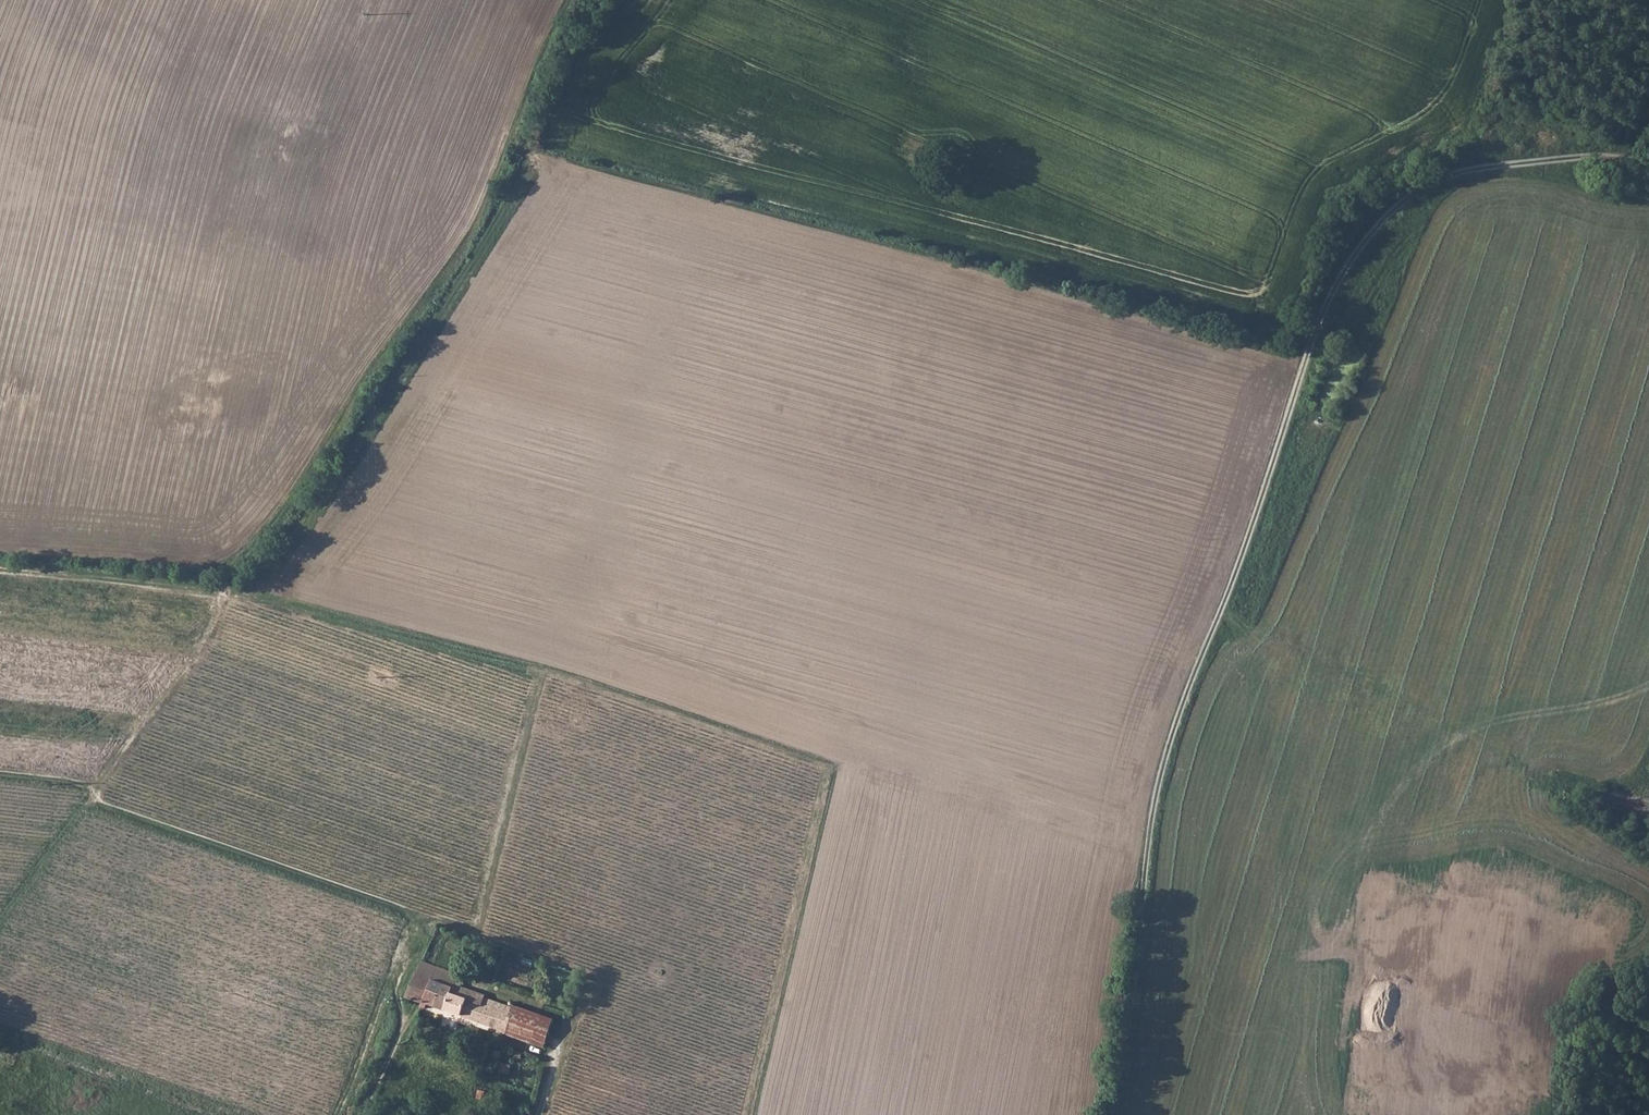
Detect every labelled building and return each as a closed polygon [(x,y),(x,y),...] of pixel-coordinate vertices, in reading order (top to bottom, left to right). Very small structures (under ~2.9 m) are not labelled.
[(480,984),(457,977),(458,973),(452,972),(454,967),(418,956),(406,992),(502,1023),(509,998),(479,988),(480,984)] [(510,996),(509,998),(502,1023),(501,1026),(539,1037),(549,1009),(510,996)] [(485,1045),(493,1047),(496,1037),(488,1035),(485,1045)] [(507,1052),(514,1054),(518,1043),(510,1041),(507,1052)]
